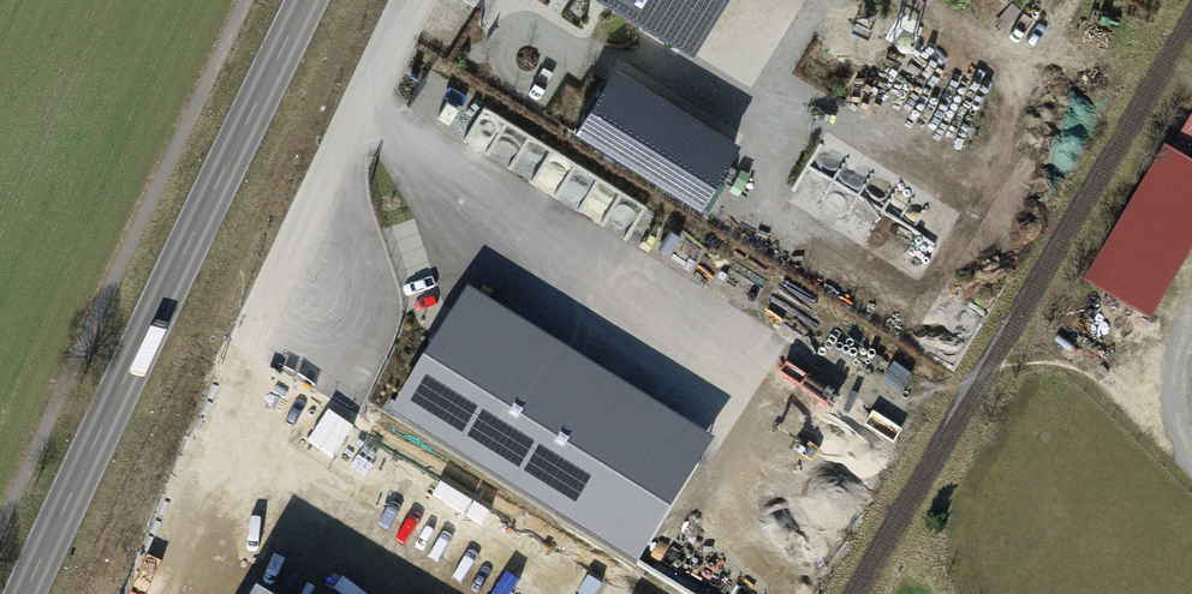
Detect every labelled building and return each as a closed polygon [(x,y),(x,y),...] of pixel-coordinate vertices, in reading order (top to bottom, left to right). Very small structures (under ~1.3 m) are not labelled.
[(695,39),(720,0),(633,0),(695,39)] [(570,118),(701,201),(747,130),(616,46),(570,118)] [(1092,284),(1144,315),(1191,234),(1191,173),(1167,158),(1092,284)] [(392,401),(641,556),(718,433),(469,278),(392,401)] [(875,503),(884,509),(890,500),(881,494),(875,503)]
